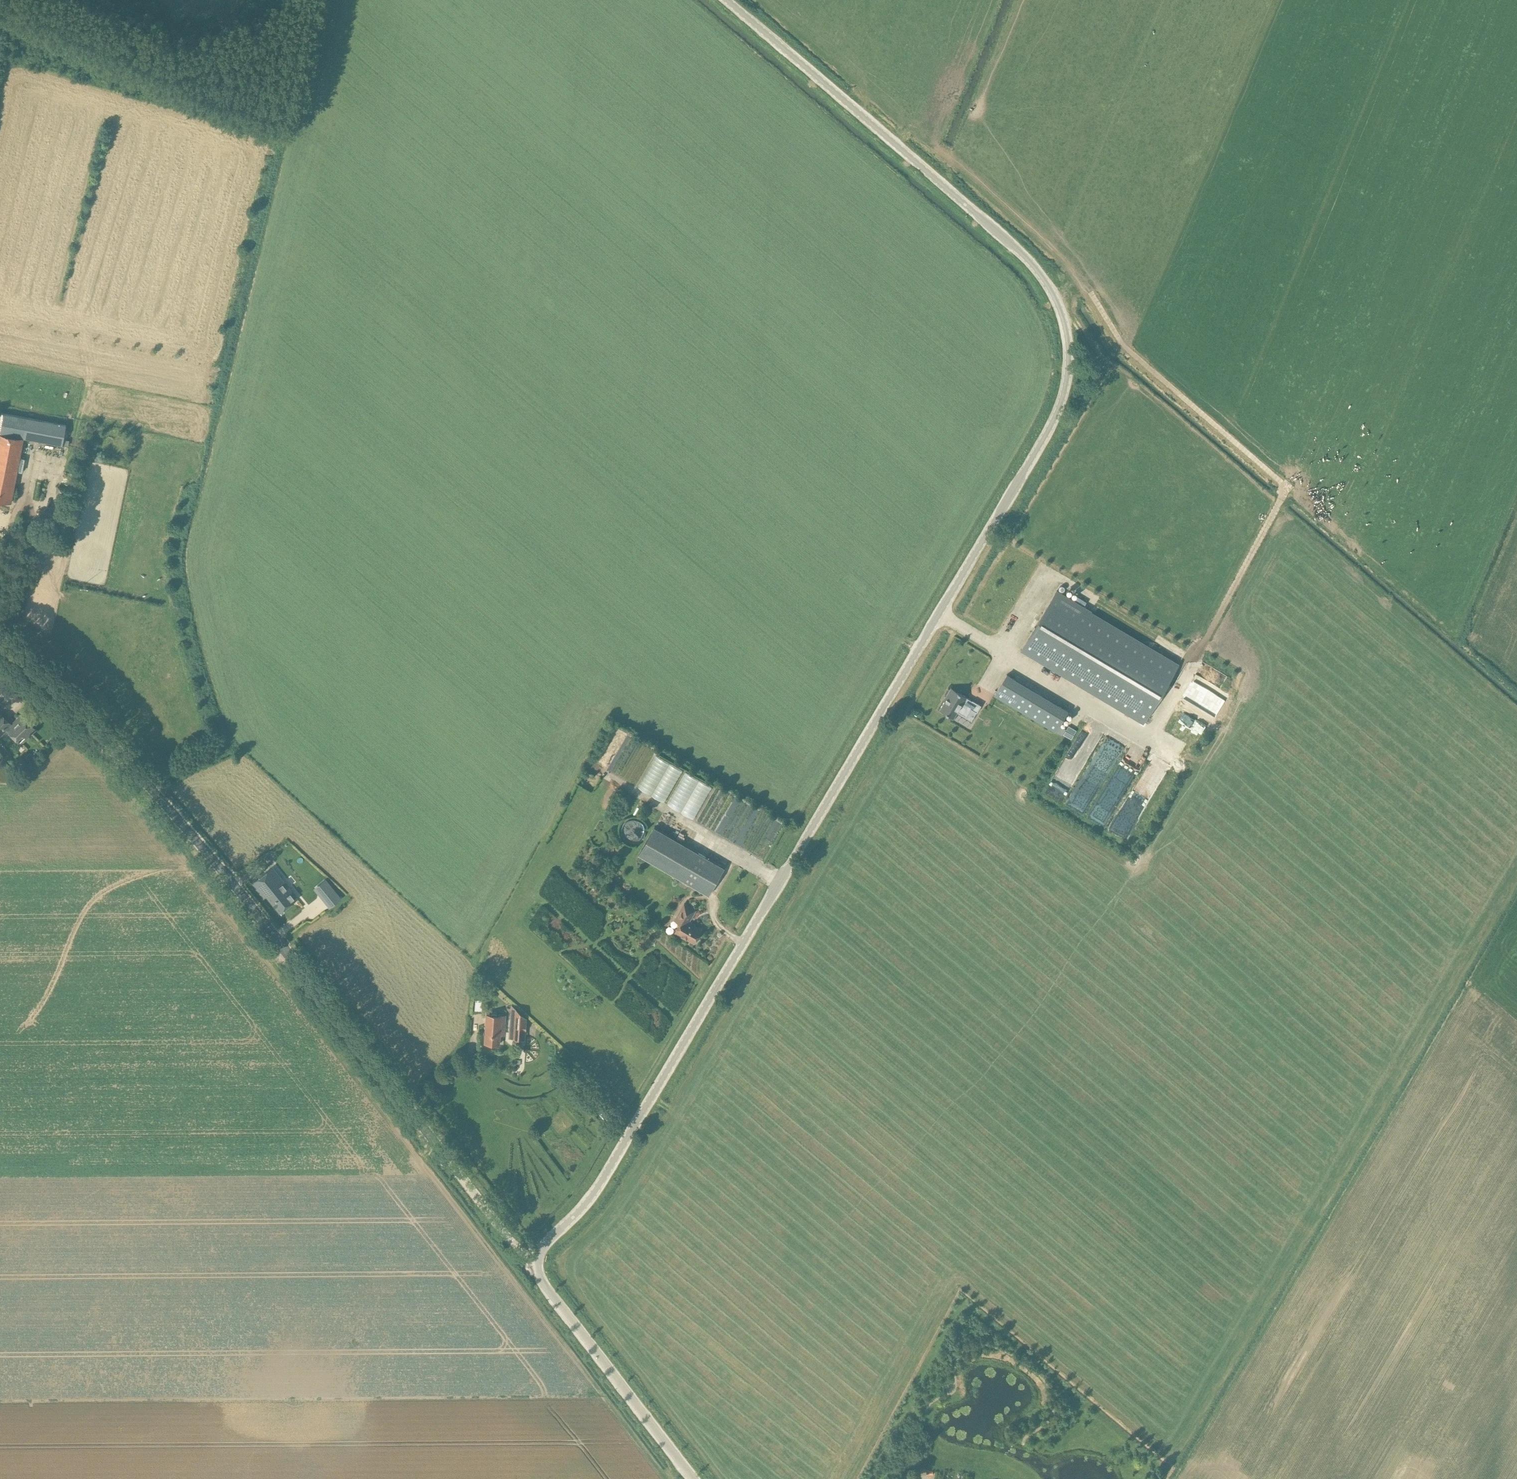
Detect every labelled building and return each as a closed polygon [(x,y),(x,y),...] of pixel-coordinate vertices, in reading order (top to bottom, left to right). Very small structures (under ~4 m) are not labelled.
[(11,502),(13,492),(17,471),(22,472),(25,459),(19,458),(23,438),(63,445),(64,440),(66,424),(0,413),(0,500),(11,502)] [(1057,591),(1022,649),(1144,721),(1178,663),(1147,645),(1092,612),(1057,591)] [(1007,675),(994,695),(1062,735),(1066,729),(1059,725),(1067,711),(1007,675)] [(945,701),(940,710),(953,718),(957,711),(966,717),(971,709),(976,712),(977,713),(981,705),(972,700),(972,701),(967,698),(967,697),(951,688),(946,697),(947,698),(945,701),(944,700),(944,701),(945,701)] [(0,693),(0,709),(9,700),(6,697),(2,693),(1,692),(0,693)] [(1192,719),(1187,729),(1198,734),(1206,715),(1191,709),(1187,717),(1192,719)] [(0,714),(0,735),(7,729),(21,743),(36,729),(22,715),(10,726),(0,713),(0,714)] [(1076,731),(1068,726),(1064,734),(1072,739),(1076,731)] [(655,755),(637,788),(664,803),(682,770),(655,755)] [(668,807),(696,820),(711,785),(683,773),(668,807)] [(638,855),(700,890),(708,895),(724,867),(654,827),(638,855)] [(262,861),(259,863),(263,870),(267,868),(266,867),(268,866),(267,864),(265,861),(263,862),(262,862),(262,861)] [(272,868),(260,877),(252,883),(264,898),(267,895),(280,912),(297,899),(272,868)] [(320,896),(324,901),(328,906),(337,898),(333,893),(329,888),(320,896)] [(694,910),(686,906),(684,905),(677,917),(682,920),(676,931),(694,942),(701,930),(686,922),(689,917),(690,918),(694,910)] [(475,1001),(475,1011),(483,1011),(483,1001),(475,1001)] [(509,1037),(509,1038),(526,1039),(526,1027),(527,1018),(521,1013),(520,1013),(510,1012),(510,1022),(509,1037)] [(486,1016),(485,1033),(485,1043),(500,1044),(500,1035),(504,1035),(506,1017),(486,1016)] [(567,1063),(572,1057),(562,1048),(560,1051),(564,1054),(561,1058),(567,1063)]
